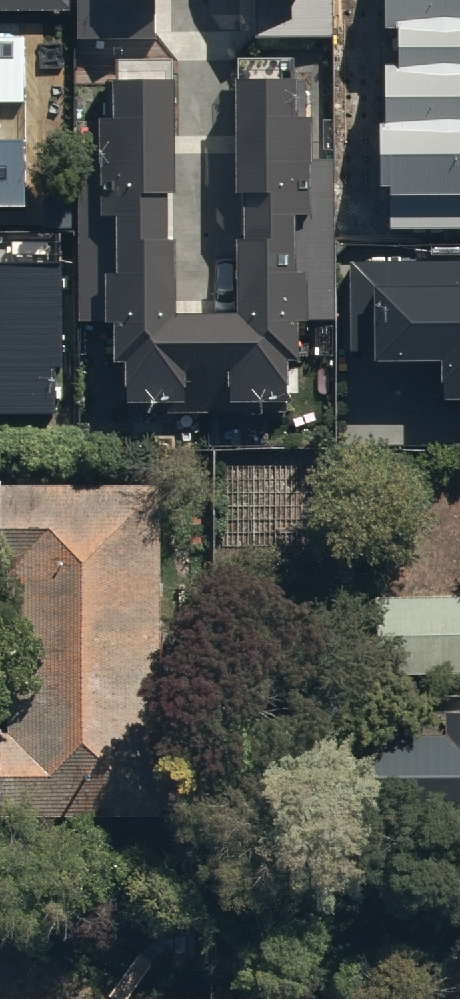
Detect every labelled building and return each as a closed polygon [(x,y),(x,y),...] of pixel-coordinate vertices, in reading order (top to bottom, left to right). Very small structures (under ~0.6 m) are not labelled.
[(66,13),(66,0),(0,0),(0,13),(66,13)] [(75,34),(150,33),(149,0),(75,0),(75,34)] [(249,35),(324,35),(324,0),(249,0),(249,35)] [(385,27),(399,27),(399,65),(385,65),(385,124),(380,124),(380,185),(390,185),(390,229),(459,229),(459,0),(385,0),(385,27)] [(27,78),(27,26),(0,26),(0,78),(27,78)] [(286,81),(233,82),(235,187),(242,187),(242,234),(233,234),(235,308),(173,309),(172,233),(164,233),(164,193),(171,193),(168,77),(107,78),(107,111),(95,112),(97,216),(111,216),(112,267),(103,267),(104,317),(111,317),(111,354),(122,354),(123,409),(282,406),(281,354),(296,353),(295,315),(303,315),(302,267),(293,267),(292,204),(304,203),(303,113),(287,114),(286,81)] [(26,200),(27,121),(0,121),(0,200),(26,200)] [(344,253),(344,346),(367,346),(367,356),(434,356),(434,394),(459,394),(459,254),(344,253)] [(0,273),(0,421),(58,421),(57,379),(67,379),(65,272),(0,273)] [(0,468),(0,810),(151,810),(151,729),(159,729),(159,468),(0,468)] [(373,586),(372,666),(459,667),(459,586),(373,586)] [(459,807),(459,697),(444,697),(444,727),(370,728),(371,808),(459,807)] [(443,998),(459,998),(459,982),(443,982),(443,998)]
